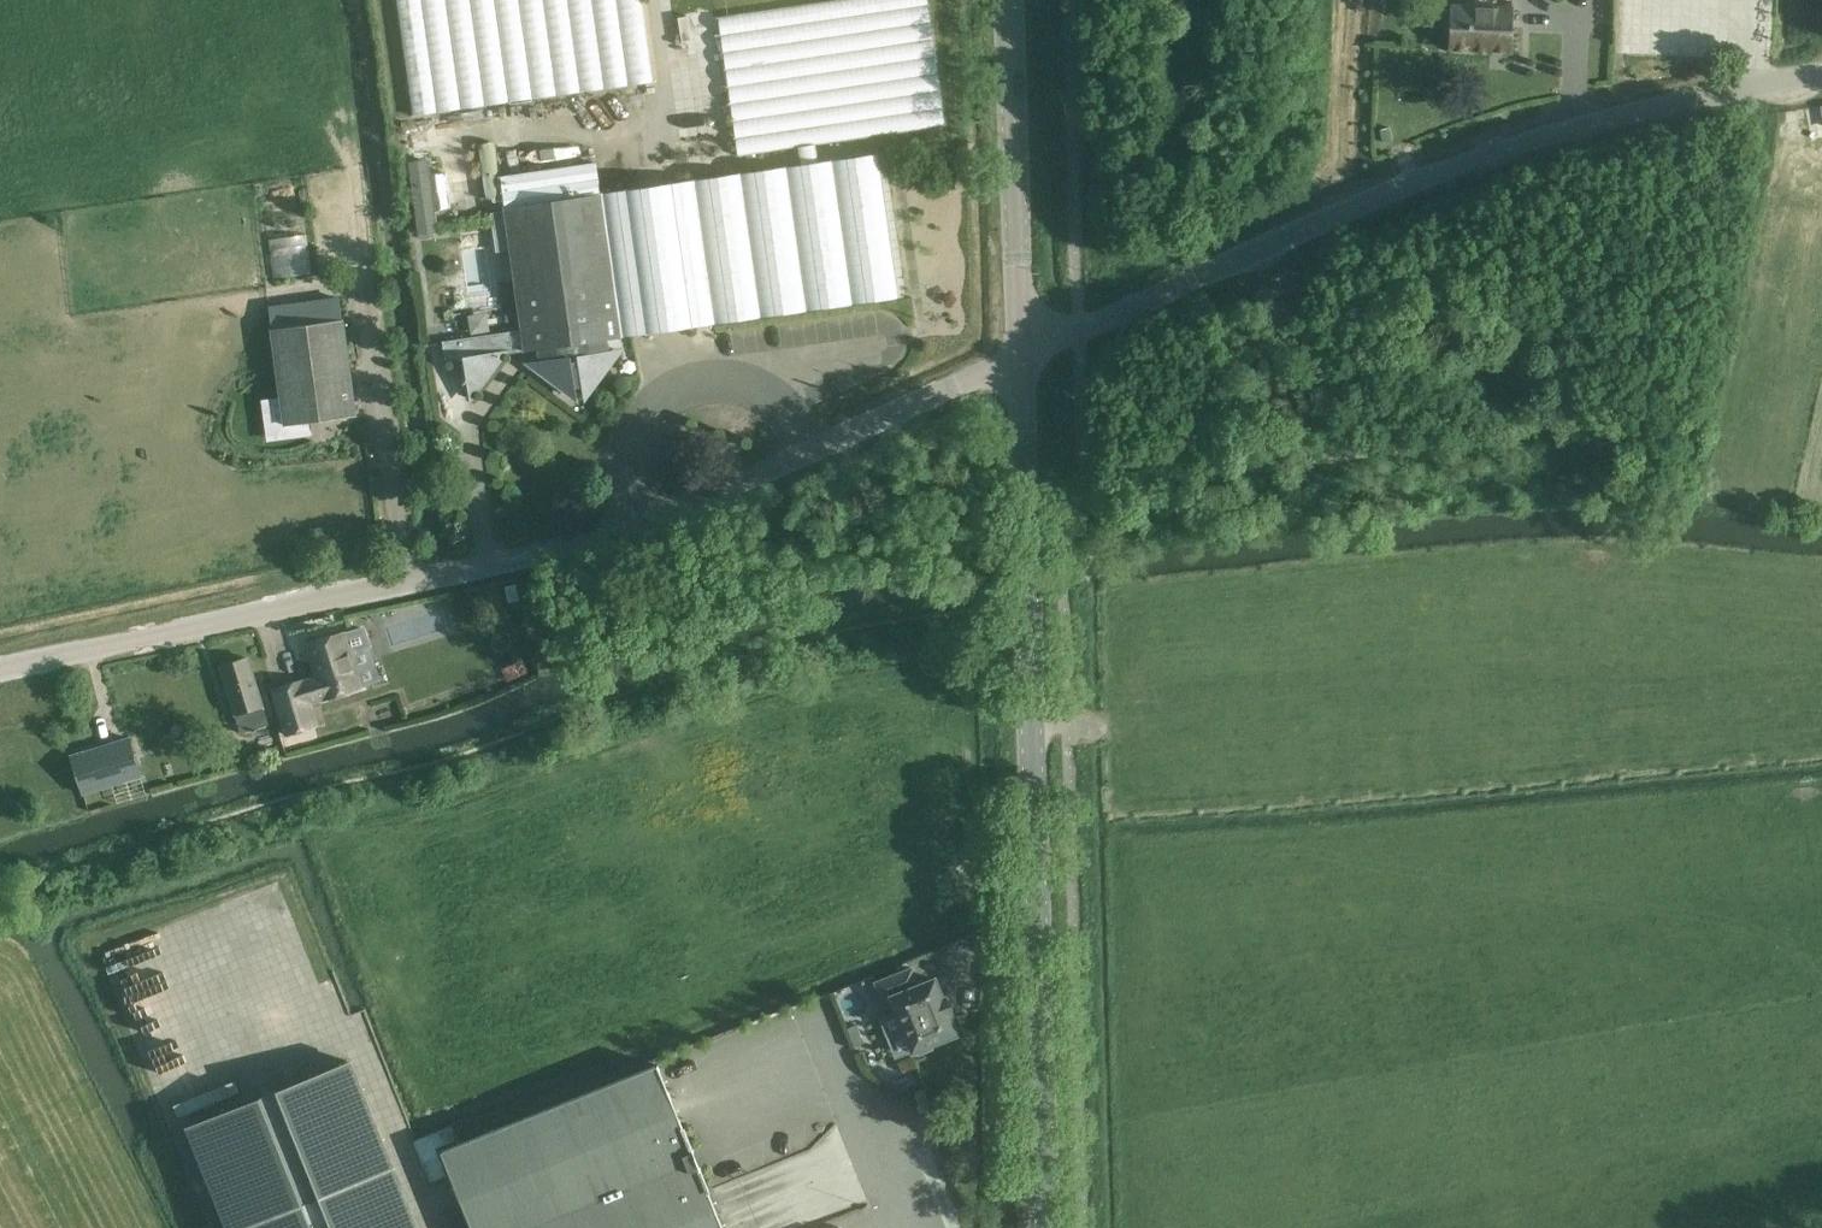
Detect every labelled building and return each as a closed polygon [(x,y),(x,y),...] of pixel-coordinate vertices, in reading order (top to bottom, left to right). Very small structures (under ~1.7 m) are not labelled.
[(410,112),(652,85),(643,0),(397,0),(410,112)] [(718,13),(736,154),(810,145),(810,142),(947,125),(931,0),(821,0),(718,13)] [(1510,51),(1512,9),(1451,7),(1450,49),(1510,51)] [(905,295),(885,151),(599,192),(595,163),(498,177),(502,206),(520,332),(443,343),(446,362),(465,359),(471,399),(505,353),(523,351),(538,348),(540,360),(535,367),(532,364),(531,366),(571,395),(572,394),(569,392),(574,385),(582,384),(589,389),(587,392),(589,393),(618,353),(617,352),(615,355),(608,350),(606,338),(620,336),(616,307),(710,294),(714,323),(905,295)] [(309,235),(271,237),(273,276),(310,274),(309,235)] [(271,329),(283,424),(356,414),(343,319),(271,329)] [(369,648),(363,629),(344,635),(343,630),(306,641),(316,675),(302,679),(302,678),(264,689),(274,720),(281,718),(286,733),(304,727),(299,709),(310,705),(309,701),(323,697),(323,698),(360,686),(350,653),(369,648)] [(220,665),(235,713),(241,733),(268,724),(268,722),(274,720),(264,689),(258,691),(247,656),(220,665)] [(129,737),(69,756),(82,796),(92,793),(96,808),(146,793),(129,737)] [(918,984),(911,967),(874,981),(881,999),(889,995),(895,1011),(878,1018),(894,1058),(916,1049),(919,1056),(934,1050),(932,1043),(956,1033),(949,1014),(952,1013),(945,995),(942,997),(934,977),(918,984)] [(856,1047),(864,1044),(857,1025),(849,1028),(856,1047)] [(347,1059),(188,1123),(230,1227),(415,1227),(347,1059)] [(682,1127),(656,1064),(440,1150),(471,1227),(723,1227),(707,1189),(708,1189),(683,1127),(682,1127)]
